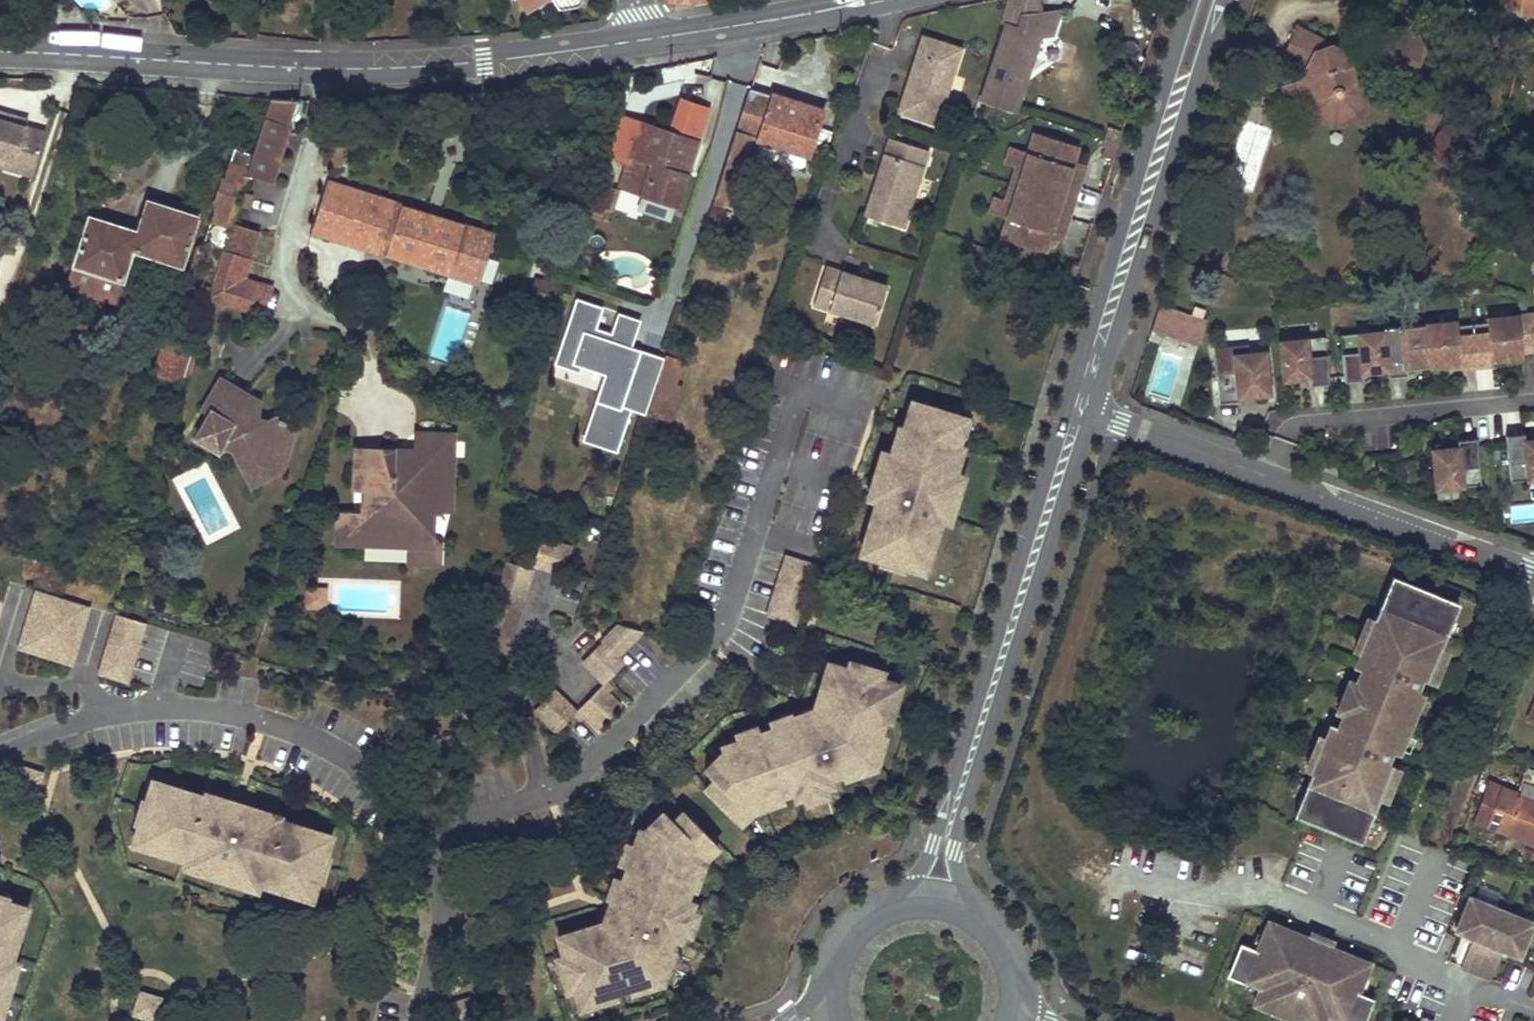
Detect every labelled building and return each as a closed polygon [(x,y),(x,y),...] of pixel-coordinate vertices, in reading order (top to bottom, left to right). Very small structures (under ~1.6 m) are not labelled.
[(527,12),(545,0),(519,0),(527,12)] [(710,0),(668,0),(675,8),(682,7),(712,3),(713,3),(710,0)] [(1019,28),(1028,0),(1007,0),(1007,1),(1001,22),(1006,24),(982,100),(984,100),(1013,110),(1015,111),(1040,34),(1019,28)] [(1518,0),(1505,0),(1504,9),(1517,15),(1518,0)] [(1517,15),(1533,16),(1533,0),(1518,0),(1517,15)] [(1297,81),(1304,101),(1311,98),(1316,111),(1337,121),(1358,114),(1368,93),(1365,82),(1360,84),(1357,74),(1380,66),(1396,74),(1413,68),(1421,52),(1415,35),(1399,27),(1382,32),(1374,49),(1348,56),(1329,46),(1316,39),(1303,62),(1305,66),(1308,77),(1297,81)] [(1303,62),(1316,39),(1296,28),(1282,56),(1305,66),(1303,62)] [(921,35),(896,112),(937,125),(961,48),(921,35)] [(1304,101),(1297,81),(1286,85),(1293,104),(1304,101)] [(722,177),(740,182),(749,155),(754,140),(808,156),(822,112),(750,89),(722,177)] [(273,183),(291,126),(288,125),(296,100),(270,99),(252,156),(246,174),(273,183)] [(1013,110),(984,100),(980,113),(1009,122),(1013,110)] [(32,181),(46,135),(0,121),(0,171),(32,181)] [(695,142),(640,123),(619,187),(642,195),(637,210),(665,220),(671,205),(674,206),(695,142)] [(1114,135),(1104,131),(1100,142),(1111,145),(1114,135)] [(1077,148),(1034,135),(1027,155),(1022,171),(1015,169),(1005,203),(1012,205),(1007,221),(1001,241),(1044,254),(1050,235),(1055,218),(1067,222),(1077,188),(1065,184),(1071,167),(1077,148)] [(888,138),(864,215),(904,228),(928,151),(888,138)] [(803,172),(808,156),(754,140),(749,155),(803,172)] [(340,166),(341,146),(329,145),(328,165),(340,166)] [(1027,155),(1011,150),(1006,166),(1015,169),(1022,171),(1027,155)] [(246,174),(252,156),(235,151),(225,180),(222,179),(214,202),(218,203),(206,241),(196,247),(183,285),(209,293),(236,206),(241,192),(246,174)] [(146,169),(112,158),(109,169),(142,179),(146,169)] [(1083,171),(1071,167),(1065,184),(1077,188),(1083,171)] [(214,202),(222,179),(209,175),(202,198),(214,202)] [(740,182),(722,177),(716,194),(710,213),(708,220),(717,223),(725,200),(739,205),(746,184),(740,182)] [(310,230),(477,283),(493,234),(326,183),(310,230)] [(601,209),(607,212),(614,189),(594,183),(584,217),(597,221),(601,209)] [(716,194),(707,191),(700,210),(710,213),(716,194)] [(250,195),(241,192),(236,206),(246,209),(250,195)] [(1005,203),(995,200),(990,216),(1007,221),(1012,205),(1005,203)] [(173,214),(175,210),(147,201),(145,205),(173,214)] [(173,214),(145,205),(137,232),(135,237),(131,249),(181,265),(196,217),(175,210),(173,214)] [(110,224),(88,217),(73,265),(121,281),(131,249),(135,237),(108,228),(110,224)] [(1067,222),(1055,218),(1050,235),(1062,239),(1067,222)] [(135,237),(137,232),(110,224),(108,228),(135,237)] [(258,232),(232,224),(224,248),(250,256),(258,232)] [(813,305),(873,325),(886,286),(825,265),(813,305)] [(527,297),(551,304),(561,279),(550,276),(548,282),(534,278),(527,297)] [(446,282),(444,295),(472,299),(473,286),(446,282)] [(628,326),(614,321),(610,334),(594,329),(600,308),(573,299),(554,360),(574,367),(576,361),(610,371),(588,438),(618,448),(631,411),(645,415),(646,414),(663,358),(639,350),(638,355),(621,350),(628,326)] [(1161,307),(1154,330),(1194,343),(1202,320),(1161,307)] [(1522,357),(1518,315),(1485,318),(1487,333),(1472,334),(1475,366),(1491,364),(1491,360),(1522,357)] [(1457,336),(1456,321),(1424,324),(1428,366),(1459,363),(1459,367),(1475,366),(1472,334),(1457,336)] [(1428,366),(1424,324),(1383,328),(1384,331),(1387,370),(1388,377),(1406,375),(1406,369),(1428,366)] [(1387,370),(1384,331),(1339,336),(1343,381),(1362,379),(1361,372),(1387,370)] [(1328,383),(1323,337),(1279,341),(1283,380),(1309,378),(1309,384),(1328,383)] [(178,393),(192,349),(165,341),(152,385),(178,393)] [(1248,346),(1233,347),(1234,354),(1248,353),(1248,346)] [(1234,354),(1233,347),(1213,349),(1218,403),(1238,401),(1238,397),(1269,394),(1265,351),(1248,353),(1234,354)] [(680,362),(664,357),(663,358),(646,414),(668,421),(679,388),(672,385),(680,362)] [(248,397),(219,381),(203,409),(210,413),(195,438),(217,451),(220,445),(232,449),(252,455),(257,464),(267,460),(282,464),(292,432),(287,422),(274,418),(265,423),(256,420),(256,411),(243,406),(248,397)] [(911,402),(903,429),(898,428),(890,454),(880,485),(886,487),(882,500),(877,498),(876,500),(868,527),(872,528),(867,546),(880,550),(878,559),(877,561),(904,570),(905,566),(907,558),(921,562),(926,544),(930,545),(938,519),(942,520),(947,503),(944,502),(953,473),(961,448),(956,446),(959,435),(956,434),(961,417),(911,402)] [(961,448),(969,420),(961,417),(956,434),(959,435),(956,446),(961,448)] [(395,448),(354,447),(353,491),(364,492),(363,513),(338,512),(337,543),(364,544),(364,539),(395,540),(395,545),(406,545),(406,563),(441,563),(442,544),(432,531),(424,530),(424,522),(433,512),(449,512),(450,478),(451,434),(412,433),(412,448),(411,479),(394,479),(395,448)] [(1524,434),(1505,436),(1509,481),(1533,479),(1533,440),(1524,441),(1524,434)] [(1479,484),(1475,438),(1456,440),(1457,447),(1431,450),(1435,489),(1479,484)] [(412,448),(395,448),(394,479),(411,479),(412,448)] [(250,486),(280,471),(282,464),(267,460),(257,464),(252,455),(232,449),(250,486)] [(890,454),(881,451),(867,498),(876,500),(877,498),(882,500),(886,487),(880,485),(890,454)] [(962,476),(953,473),(944,502),(947,503),(942,520),(948,522),(962,476)] [(1533,521),(1533,503),(1509,503),(1509,521),(1533,521)] [(432,531),(433,512),(424,522),(424,530),(432,531)] [(872,528),(868,527),(860,553),(878,559),(880,550),(867,546),(872,528)] [(540,538),(532,565),(562,574),(570,547),(540,538)] [(922,572),(930,545),(926,544),(921,562),(907,558),(905,566),(922,572)] [(785,557),(767,614),(793,624),(812,566),(785,557)] [(504,561),(478,647),(504,656),(531,570),(504,561)] [(1392,576),(1294,814),(1359,841),(1383,783),(1380,781),(1383,774),(1368,767),(1372,759),(1383,763),(1388,752),(1395,755),(1421,691),(1418,689),(1421,680),(1406,674),(1410,665),(1422,669),(1427,657),(1434,660),(1458,603),(1392,576)] [(306,588),(305,608),(317,608),(318,589),(306,588)] [(325,589),(318,589),(317,608),(324,608),(325,589)] [(36,591),(18,648),(70,665),(88,607),(36,591)] [(117,616),(99,674),(126,682),(143,624),(117,616)] [(618,625),(581,661),(603,683),(604,682),(623,663),(616,656),(640,631),(618,625)] [(1421,691),(1434,660),(1427,657),(1422,669),(1410,665),(1406,674),(1421,680),(1418,689),(1421,691)] [(762,807),(759,800),(769,797),(771,804),(782,800),(781,795),(792,791),(795,799),(803,796),(823,789),(831,786),(828,778),(840,774),(842,779),(854,774),(852,767),(868,761),(873,745),(880,747),(884,734),(879,733),(883,721),(887,723),(891,710),(885,708),(890,693),(876,689),(879,679),(881,672),(849,663),(847,669),(844,679),(830,675),(826,688),(820,686),(817,697),(822,699),(818,712),(793,721),(791,714),(780,718),(782,725),(769,729),(758,733),(755,726),(745,730),(748,737),(735,741),(719,747),(721,753),(724,761),(716,768),(711,763),(703,772),(712,781),(703,790),(732,819),(745,806),(750,811),(762,807)] [(844,679),(847,669),(827,663),(820,686),(826,688),(830,675),(844,679)] [(899,685),(879,679),(876,689),(890,693),(885,708),(891,710),(899,685)] [(610,688),(604,682),(603,683),(600,687),(606,693),(610,688)] [(600,687),(578,709),(584,715),(598,728),(620,706),(606,693),(600,687)] [(553,691),(533,711),(555,733),(574,713),(575,712),(553,691)] [(817,697),(815,705),(791,714),(793,721),(818,712),(822,699),(817,697)] [(584,715),(578,709),(575,712),(574,713),(580,719),(584,715)] [(780,718),(767,722),(769,729),(782,725),(780,718)] [(745,730),(733,734),(735,741),(748,737),(745,730)] [(880,747),(873,745),(868,761),(852,767),(854,774),(874,767),(880,747)] [(1383,783),(1395,755),(1388,752),(1383,763),(1372,759),(1368,767),(1383,774),(1380,781),(1383,783)] [(721,753),(711,763),(716,768),(724,761),(721,753)] [(1475,821),(1533,843),(1533,771),(1525,768),(1516,794),(1489,784),(1475,821)] [(177,792),(178,788),(152,780),(147,798),(155,801),(159,787),(177,792)] [(252,807),(251,810),(231,804),(232,801),(218,796),(215,805),(205,801),(207,797),(204,796),(178,788),(177,792),(159,787),(155,801),(147,798),(143,797),(135,824),(138,825),(146,828),(142,842),(160,847),(159,852),(185,860),(197,864),(195,870),(210,875),(211,872),(231,878),(230,881),(244,886),(246,879),(259,883),(285,891),(286,886),(304,892),(308,878),(316,880),(320,881),(328,855),(325,853),(316,851),(321,837),(303,831),(304,827),(278,819),(276,818),(274,823),(264,820),(267,812),(252,807)] [(823,789),(803,796),(805,803),(826,796),(823,789)] [(218,796),(205,793),(204,796),(207,797),(205,801),(215,805),(218,796)] [(769,797),(759,800),(762,807),(771,804),(769,797)] [(750,811),(745,806),(732,819),(737,825),(750,811)] [(279,816),(267,812),(264,820),(274,823),(276,818),(278,819),(279,816)] [(562,956),(555,959),(565,991),(571,989),(581,986),(586,1000),(601,995),(603,1001),(615,997),(614,992),(625,989),(627,994),(640,990),(638,983),(654,978),(660,961),(667,964),(671,951),(667,949),(671,938),(678,941),(681,933),(688,912),(691,904),(684,901),(688,890),(692,892),(696,881),(689,878),(692,869),(700,871),(704,860),(698,854),(711,841),(683,812),(673,822),(664,812),(655,821),(660,826),(653,833),(645,830),(639,828),(634,845),(629,858),(622,855),(618,865),(625,868),(621,879),(617,892),(610,889),(606,901),(613,903),(604,927),(591,932),(590,926),(579,930),(581,936),(568,940),(572,953),(562,956)] [(660,826),(655,821),(645,830),(653,833),(660,826)] [(146,828),(138,825),(133,843),(159,852),(160,847),(142,842),(146,828)] [(330,835),(304,827),(303,831),(321,837),(316,851),(325,853),(330,835)] [(704,860),(717,847),(711,841),(698,854),(704,860)] [(634,845),(626,842),(622,855),(629,858),(634,845)] [(197,864),(185,860),(183,867),(195,870),(197,864)] [(696,881),(700,871),(692,869),(689,878),(696,881)] [(621,879),(614,876),(610,889),(617,892),(621,879)] [(311,899),(316,880),(308,878),(304,892),(286,886),(285,891),(311,899)] [(259,883),(246,879),(244,886),(257,889),(259,883)] [(5,988),(8,989),(13,974),(6,972),(10,960),(18,934),(14,933),(20,915),(6,911),(8,902),(9,899),(0,896),(0,1005),(5,988)] [(1470,897),(1456,931),(1473,938),(1461,966),(1490,978),(1502,950),(1519,957),(1533,924),(1470,897)] [(606,901),(597,924),(590,926),(591,932),(604,927),(613,903),(606,901)] [(27,908),(8,902),(6,911),(20,915),(14,933),(18,934),(27,908)] [(695,915),(688,912),(681,933),(688,936),(695,915)] [(1228,975),(1261,988),(1258,995),(1277,1003),(1274,1010),(1300,1020),(1301,1020),(1304,1014),(1322,1020),(1325,1020),(1327,1014),(1343,1020),(1363,1020),(1373,998),(1356,992),(1368,963),(1330,947),(1308,938),(1269,923),(1257,952),(1240,945),(1228,975)] [(556,937),(562,956),(572,953),(568,940),(581,936),(579,930),(556,937)] [(1333,940),(1311,931),(1308,938),(1330,947),(1333,940)] [(17,962),(10,960),(6,972),(13,974),(17,962)] [(640,990),(660,984),(667,964),(660,961),(654,978),(638,983),(640,990)] [(581,986),(571,989),(578,1009),(603,1001),(601,995),(586,1000),(581,986)] [(625,989),(614,992),(615,997),(627,994),(625,989)] [(160,1000),(140,993),(134,1013),(154,1020),(160,1000)] [(1277,1003),(1258,995),(1255,1003),(1274,1010),(1277,1003)] [(452,1020),(474,1020),(467,1000),(447,1006),(452,1020)]
